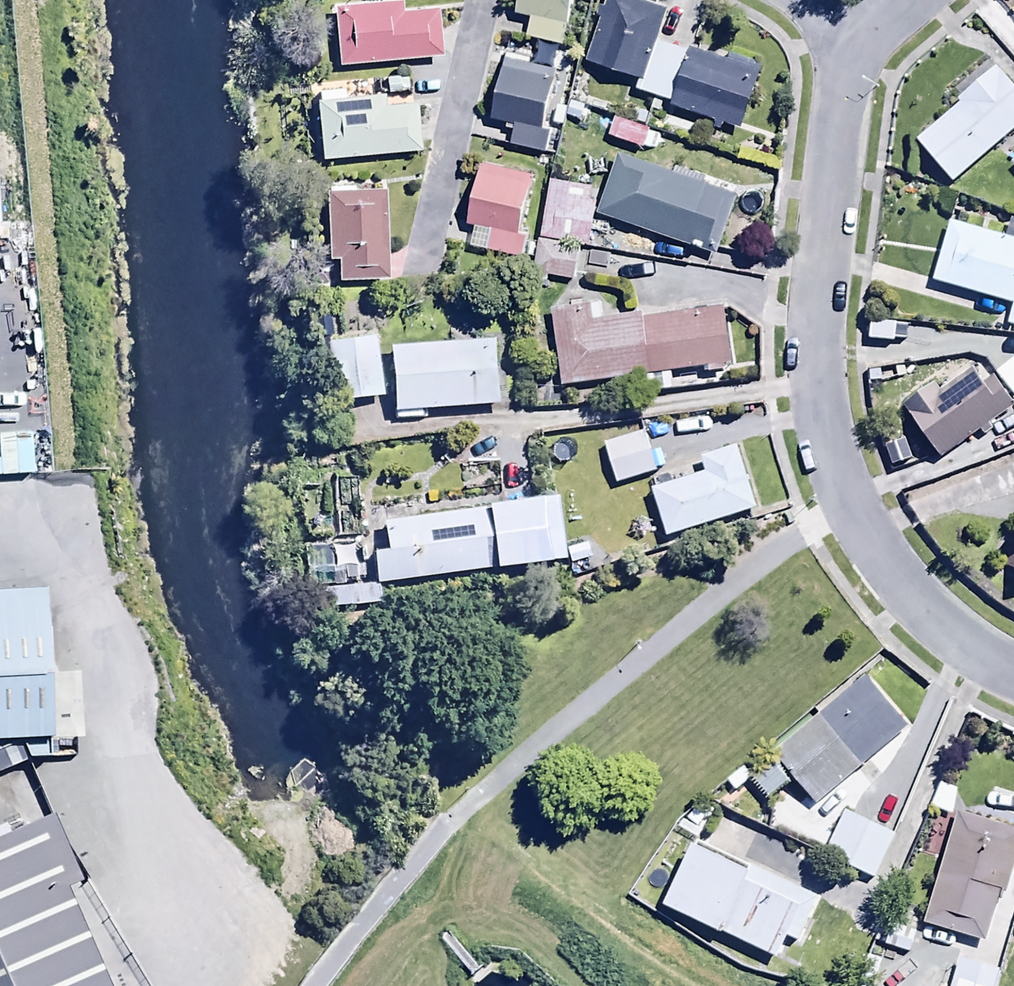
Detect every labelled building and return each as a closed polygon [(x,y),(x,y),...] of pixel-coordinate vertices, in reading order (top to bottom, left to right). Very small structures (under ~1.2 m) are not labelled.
[(337,64),(438,55),(434,9),(401,12),(400,0),(331,6),(337,64)] [(570,0),(516,0),(513,11),(529,15),(524,33),(559,42),(570,0)] [(651,0),(605,0),(585,61),(639,78),(653,36),(663,4),(651,0)] [(9,255),(0,35),(0,255),(9,255)] [(653,36),(639,78),(636,89),(669,100),(668,104),(740,128),(759,70),(653,36)] [(553,69),(504,58),(491,117),(511,122),(507,140),(544,149),(549,126),(541,124),(553,69)] [(1013,127),(1013,90),(995,68),(914,136),(951,180),(1013,127)] [(314,101),(318,157),(419,149),(416,102),(383,105),(382,95),(343,98),(342,88),(318,90),(319,100),(314,101)] [(649,128),(599,110),(596,119),(612,125),(609,133),(643,145),(649,128)] [(738,195),(617,149),(596,207),(716,252),(738,195)] [(532,173),(480,161),(465,222),(470,223),(466,243),(521,256),(526,232),(518,230),(532,173)] [(597,180),(549,172),(539,235),(577,241),(588,243),(597,180)] [(386,276),(384,184),(324,185),(326,255),(337,255),(337,277),(386,276)] [(1012,303),(1006,324),(1013,326),(1013,239),(948,221),(932,281),(1012,303)] [(577,241),(539,235),(537,235),(530,278),(547,280),(548,274),(572,278),(577,241)] [(597,301),(549,308),(562,387),(644,374),(647,391),(674,387),(672,371),(701,367),(701,370),(726,367),(725,363),(733,362),(724,305),(641,318),(640,310),(600,316),(597,301)] [(380,397),(374,333),(327,338),(332,401),(380,397)] [(496,337),(387,343),(391,409),(500,403),(496,337)] [(940,457),(979,428),(984,435),(992,429),(987,422),(1013,403),(994,378),(985,385),(972,367),(941,390),(934,381),(902,405),(940,457)] [(643,427),(601,441),(615,484),(658,469),(643,427)] [(664,531),(754,504),(735,444),(702,454),(706,469),(651,486),(664,531)] [(553,493),(484,502),(485,507),(492,567),(562,558),(553,493)] [(376,580),(492,567),(485,507),(380,521),(383,547),(372,548),(376,580)] [(1002,568),(1013,572),(1013,536),(1002,568)] [(379,604),(377,583),(318,587),(320,608),(379,604)] [(55,740),(43,594),(0,598),(0,745),(55,740)] [(906,728),(864,677),(771,755),(791,778),(814,805),(906,728)] [(791,778),(771,755),(746,776),(766,799),(791,778)] [(959,788),(939,781),(930,806),(950,813),(959,788)] [(52,809),(0,831),(0,985),(108,985),(81,922),(97,915),(52,809)] [(892,832),(841,810),(823,853),(874,874),(892,832)] [(983,939),(999,888),(1003,889),(1013,856),(1013,829),(959,811),(924,920),(983,939)] [(662,900),(773,955),(785,931),(799,937),(818,899),(692,838),(662,900)] [(881,919),(873,942),(910,955),(918,932),(881,919)] [(881,961),(866,955),(854,985),(871,985),(881,961)] [(959,956),(949,985),(996,985),(1001,971),(959,956)]
